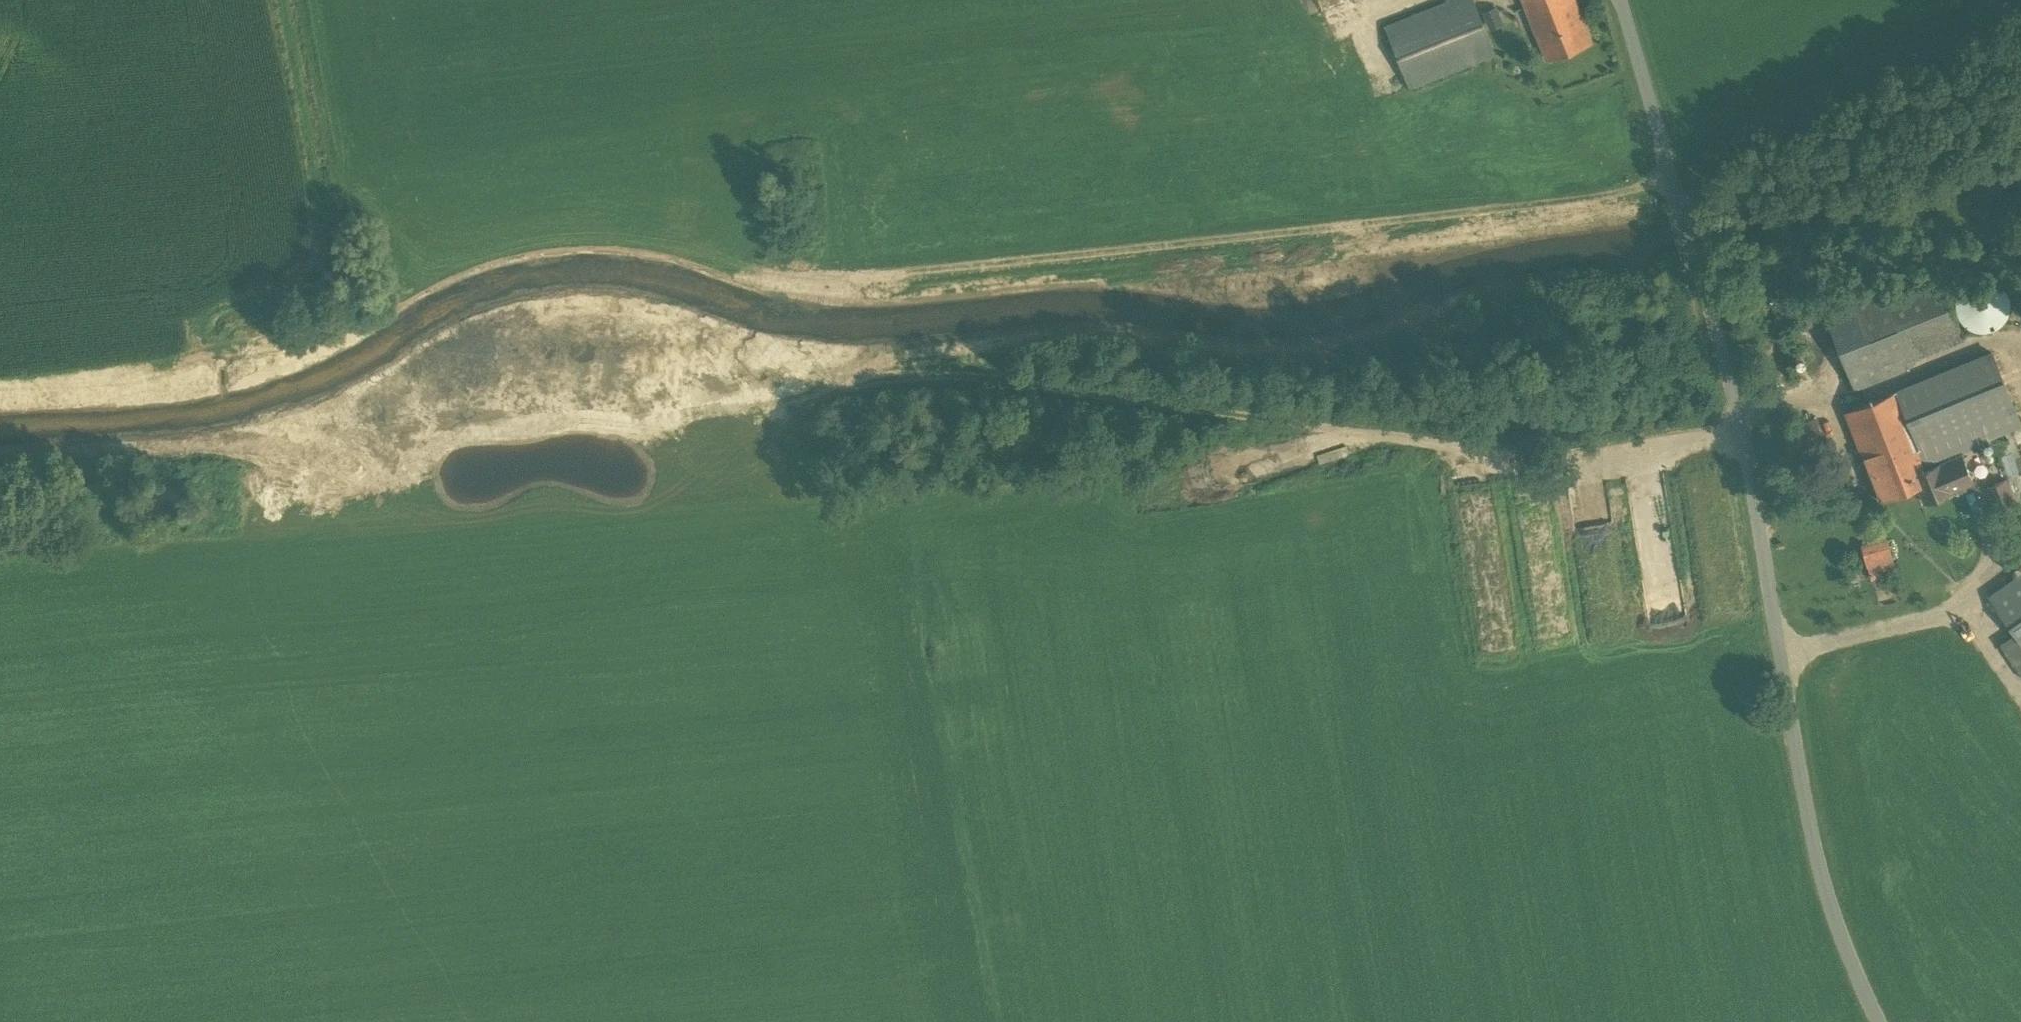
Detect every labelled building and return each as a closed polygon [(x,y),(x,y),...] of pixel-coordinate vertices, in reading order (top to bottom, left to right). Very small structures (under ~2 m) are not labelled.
[(1384,25),(1409,89),(1496,55),(1475,0),(1446,0),(1384,25)] [(1546,60),(1592,41),(1576,0),(1522,0),(1546,60)] [(1493,26),(1506,22),(1502,4),(1488,8),(1493,26)] [(1822,305),(1853,391),(1909,368),(1913,360),(1966,339),(1935,261),(1822,305)] [(1992,330),(1993,329),(1997,327),(1999,326),(2000,325),(2002,323),(2004,321),(2005,320),(2006,318),(2007,316),(2008,313),(2009,310),(2009,309),(2009,306),(2009,303),(2009,299),(2008,295),(2007,293),(2006,291),(2005,289),(2003,287),(2001,284),(1998,283),(1995,281),(1991,279),(1988,278),(1984,277),(1982,277),(1979,278),(1976,278),(1973,279),(1970,280),(1966,283),(1964,285),(1962,286),(1960,289),(1958,292),(1957,296),(1956,297),(1955,300),(1955,302),(1955,304),(1955,306),(1955,308),(1956,310),(1956,311),(1957,313),(1957,315),(1959,318),(1960,320),(1962,322),(1964,325),(1967,327),(1968,328),(1971,329),(1972,330),(1975,331),(1978,331),(1982,332),(1986,331),(1989,331),(1992,330)] [(1923,464),(2020,426),(2020,421),(1992,349),(1894,388),(1895,392),(1844,412),(1856,442),(1856,443),(1879,501),(1917,486),(1924,503),(1952,492),(1951,491),(1973,482),(1962,453),(1940,462),(1925,468),(1923,464)] [(1778,432),(1786,457),(1809,450),(1808,445),(1822,440),(1815,420),(1778,432)] [(2002,511),(2018,505),(2008,479),(1986,487),(1997,513),(2002,511)] [(1895,534),(1868,539),(1874,576),(1901,571),(1895,534)] [(1989,595),(2015,633),(2001,643),(2020,673),(2020,572),(1989,595)]
